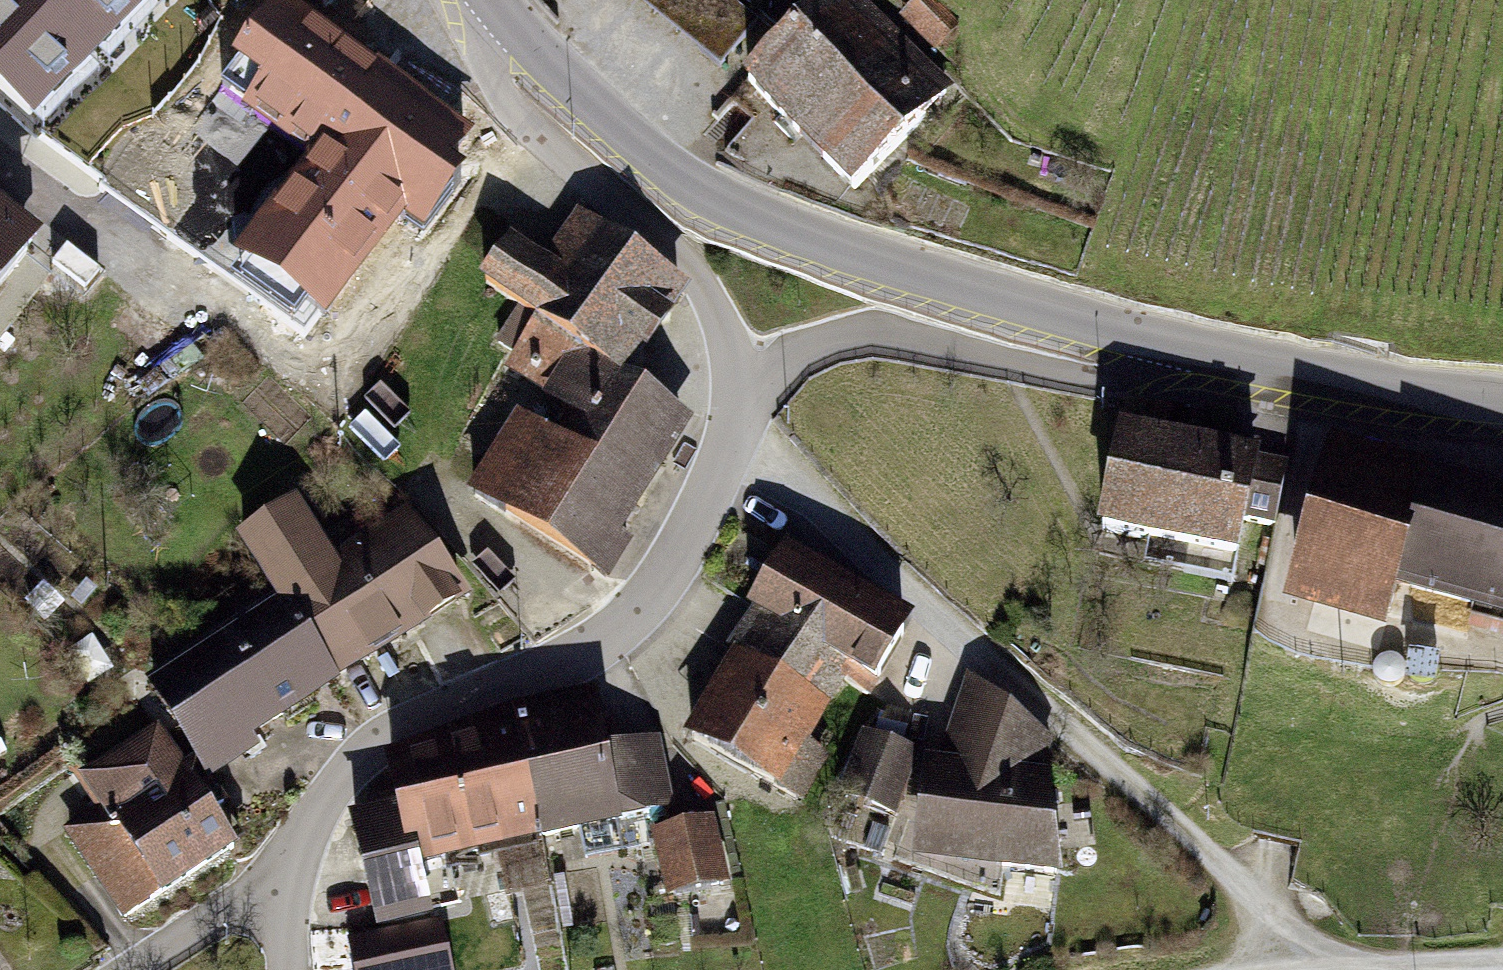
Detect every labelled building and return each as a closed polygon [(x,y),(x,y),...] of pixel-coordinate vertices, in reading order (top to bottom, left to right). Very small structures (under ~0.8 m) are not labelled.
[(33,0),(0,0),(0,93),(29,120),(91,54),(33,0)] [(91,54),(141,0),(33,0),(91,54)] [(296,0),(278,0),(222,76),(317,145),(236,255),(320,317),(403,203),(425,219),(470,158),(453,146),(468,125),(296,0)] [(758,21),(733,0),(635,0),(720,68),(758,21)] [(748,84),(856,188),(948,93),(855,0),(832,0),(824,7),(748,84)] [(909,11),(941,44),(959,25),(933,0),(920,0),(909,11)] [(486,283),(520,307),(602,364),(616,376),(678,285),(590,223),(552,275),(512,246),(486,283)] [(0,230),(0,290),(29,253),(0,230)] [(602,364),(520,307),(498,342),(520,354),(513,363),(566,394),(559,407),(571,415),(556,440),(523,420),(475,498),(590,572),(681,424),(596,372),(602,364)] [(1288,467),(1124,434),(1104,532),(1188,549),(1183,574),(1231,584),(1244,521),(1276,528),(1288,467)] [(1332,466),(1298,586),(1390,612),(1398,583),(1502,612),(1502,498),(1425,476),(1420,491),(1332,466)] [(245,542),(286,603),(331,679),(460,599),(406,523),(329,571),(289,514),(245,542)] [(904,635),(780,561),(750,608),(769,618),(850,663),(840,679),(868,695),(904,635)] [(331,679),(286,603),(155,687),(203,763),(331,679)] [(850,663),(769,618),(741,657),(822,707),(840,679),(850,663)] [(822,707),(741,657),(691,742),(797,799),(822,759),(801,744),(822,707)] [(1048,740),(972,679),(953,737),(959,739),(949,769),(930,766),(920,840),(1004,851),(1004,866),(1057,874),(1044,780),(1035,779),(1048,740)] [(594,700),(515,720),(543,835),(543,838),(581,830),(587,861),(624,851),(617,821),(666,811),(652,752),(607,762),(594,700)] [(80,769),(104,810),(179,766),(165,746),(173,740),(157,714),(72,767),(74,772),(80,769)] [(357,826),(380,924),(430,914),(419,864),(543,835),(515,720),(391,769),(402,815),(357,826)] [(916,756),(876,742),(841,793),(897,814),(916,756)] [(104,810),(69,832),(123,919),(232,846),(211,816),(226,807),(198,766),(184,775),(179,766),(104,810)] [(709,820),(659,833),(673,896),(722,883),(709,820)] [(348,939),(354,969),(451,969),(439,921),(348,939)]
